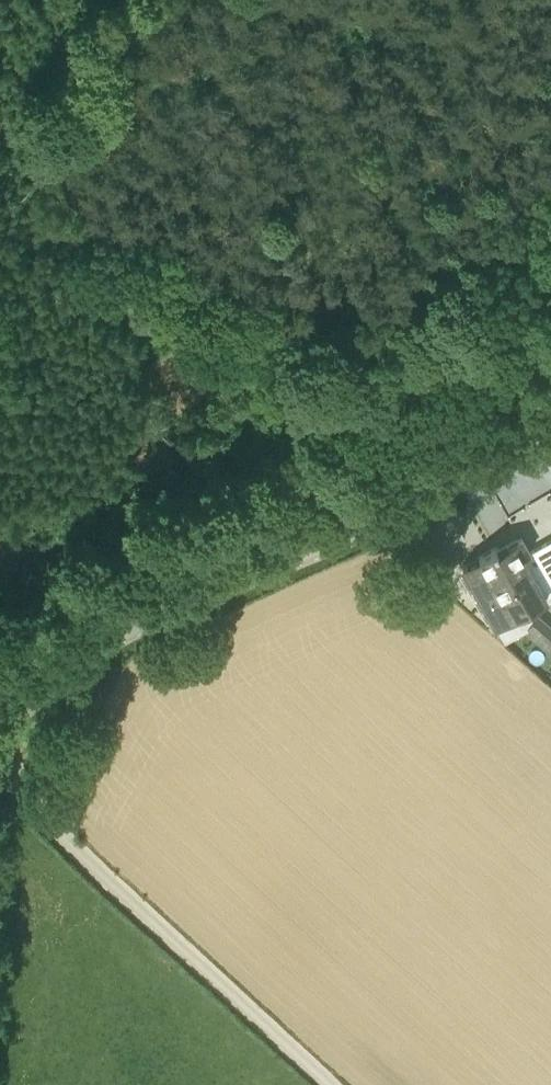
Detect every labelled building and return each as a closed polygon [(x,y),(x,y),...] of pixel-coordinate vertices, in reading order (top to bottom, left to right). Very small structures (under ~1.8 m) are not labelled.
[(505,640),(526,628),(538,617),(531,606),(550,594),(550,539),(530,551),(521,537),(498,551),(495,546),(479,555),(479,556),(462,565),(505,640)] [(541,614),(538,617),(526,628),(550,651),(550,624),(541,614)]
